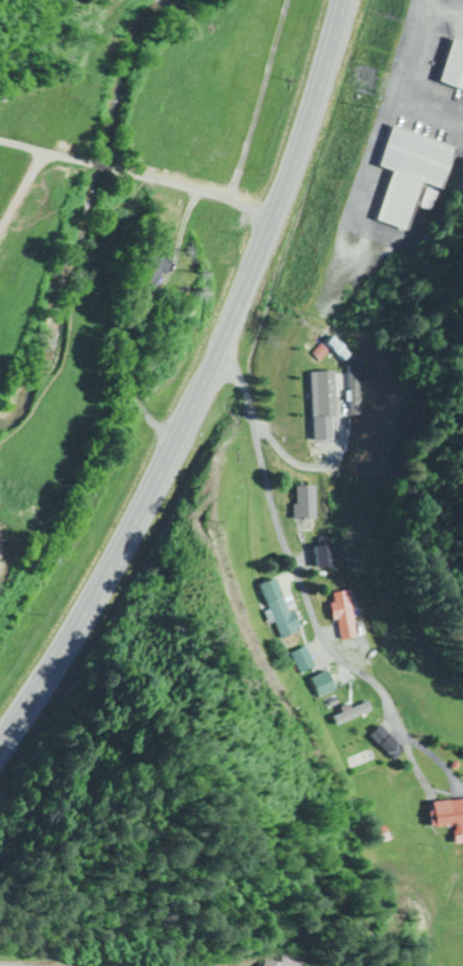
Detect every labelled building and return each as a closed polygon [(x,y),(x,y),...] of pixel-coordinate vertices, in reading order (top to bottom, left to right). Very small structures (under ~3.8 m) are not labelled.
[(453,40),(441,84),(462,90),(462,43),(453,40)] [(423,184),(446,190),(458,147),(390,128),(379,168),(392,171),(378,222),(410,230),(423,184)] [(149,289),(169,264),(151,250),(131,274),(149,289)] [(354,368),(335,348),(329,354),(348,374),(354,368)] [(306,416),(307,436),(341,435),(339,391),(337,391),(337,376),(318,377),(320,415),(306,416)] [(298,488),(298,520),(317,520),(317,488),(298,488)] [(316,548),(318,571),(337,569),(334,546),(316,548)] [(259,587),(280,639),(300,631),(293,613),(289,614),(275,581),(259,587)] [(342,642),(371,638),(369,625),(357,627),(352,592),(335,595),(336,604),(332,605),(334,623),(339,622),(342,642)] [(313,667),(303,648),(289,656),(299,675),(313,667)] [(334,692),(328,673),(309,680),(315,698),(334,692)] [(399,747),(379,727),(369,737),(389,757),(399,747)] [(432,829),(451,828),(452,844),(462,843),(462,801),(431,803),(432,829)] [(270,954),(267,965),(305,965),(306,964),(270,954)]
